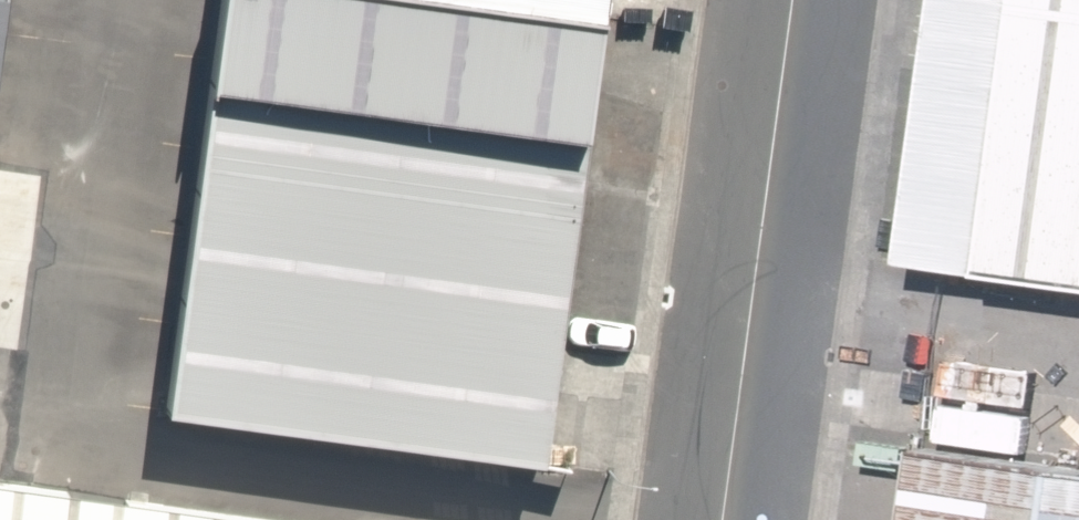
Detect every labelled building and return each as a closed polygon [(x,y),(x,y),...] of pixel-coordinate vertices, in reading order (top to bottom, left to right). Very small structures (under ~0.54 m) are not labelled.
[(29,268),(69,0),(0,0),(0,263),(29,268)] [(266,103),(635,152),(654,20),(504,0),(280,0),(266,103)] [(654,20),(656,0),(504,0),(654,20)] [(986,290),(1078,302),(1078,1),(1073,0),(1021,0),(986,290)] [(637,181),(266,130),(225,432),(596,482),(637,181)] [(916,452),(908,519),(1078,519),(1078,473),(916,452)] [(0,484),(0,519),(264,519),(0,484)]
